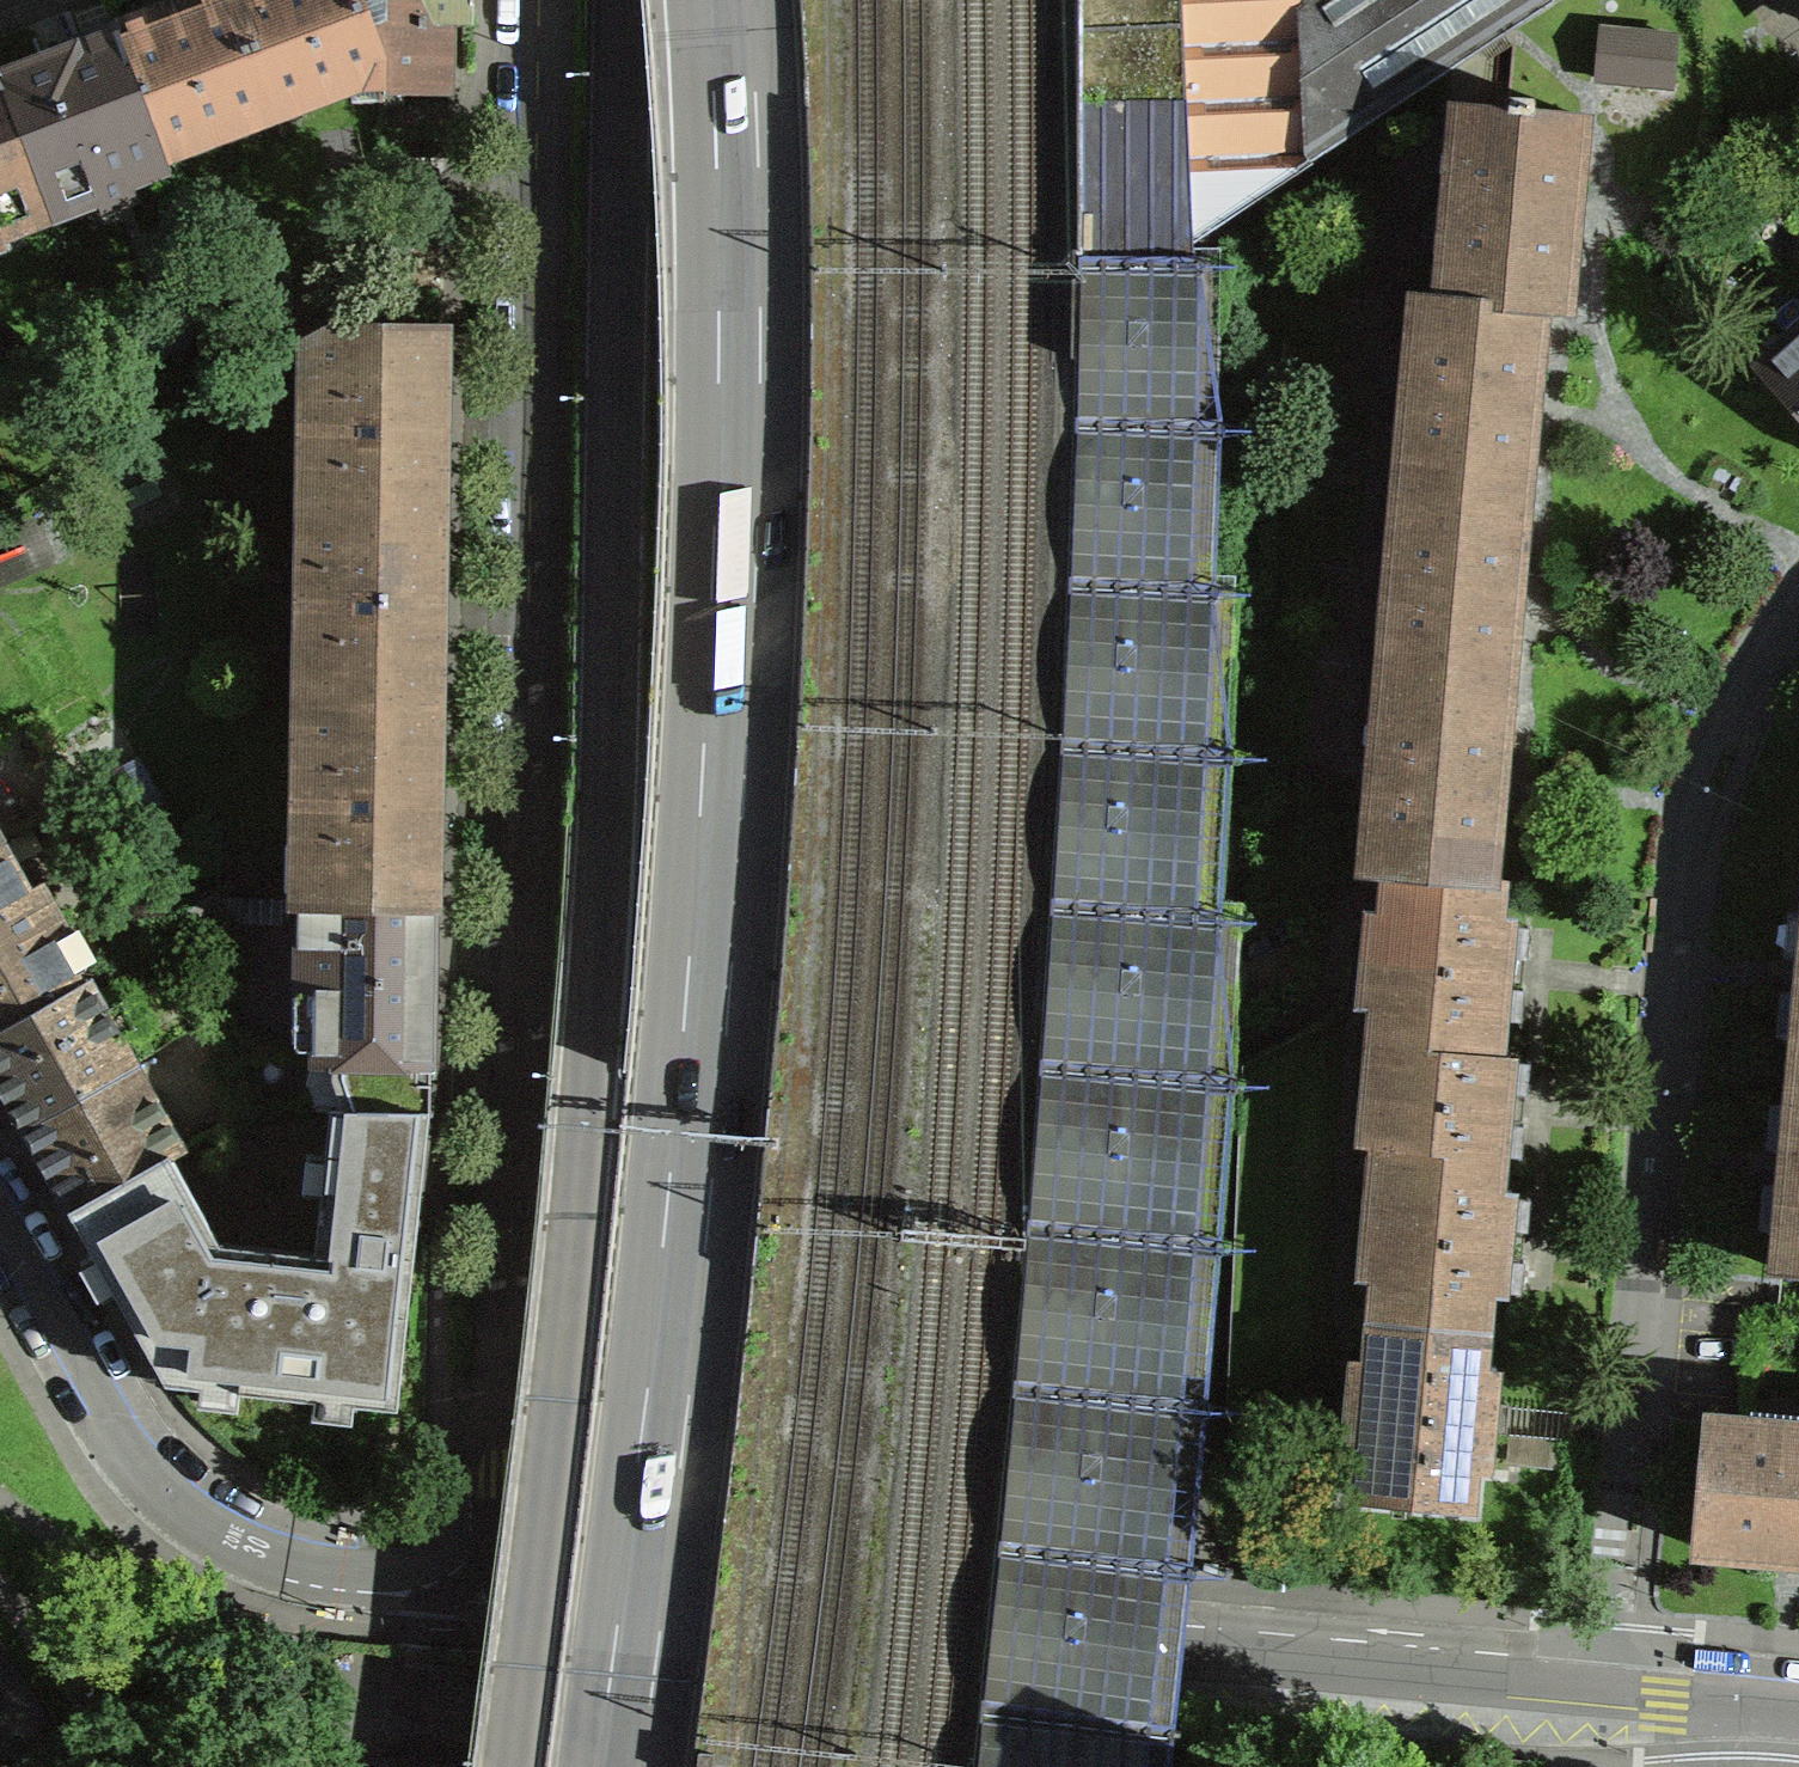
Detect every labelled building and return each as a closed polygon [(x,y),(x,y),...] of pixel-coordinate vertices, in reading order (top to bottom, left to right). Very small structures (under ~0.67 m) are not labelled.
[(269,125),(223,0),(211,0),(189,8),(187,3),(142,20),(144,25),(136,28),(109,38),(155,161),(158,168),(269,125)] [(269,125),(353,94),(376,93),(376,69),(350,0),(223,0),(269,125)] [(443,32),(464,32),(465,1),(465,0),(350,0),(376,69),(376,93),(376,100),(441,102),(443,32)] [(1187,245),(1562,0),(1176,0),(1187,245)] [(1670,45),(1595,37),(1591,86),(1665,93),(1670,45)] [(0,79),(0,108),(37,206),(82,189),(93,218),(130,204),(119,175),(155,161),(109,38),(30,68),(0,79)] [(1447,260),(1442,259),(1439,303),(1438,307),(1534,316),(1533,320),(1557,322),(1565,240),(1571,241),(1572,231),(1574,206),(1568,205),(1575,123),(1527,119),(1528,108),(1505,106),(1504,117),(1456,112),(1451,165),(1456,165),(1447,260)] [(37,206),(0,108),(0,220),(37,206)] [(1534,316),(1438,307),(1439,303),(1414,301),(1409,353),(1414,354),(1405,448),(1401,447),(1396,496),(1516,507),(1523,429),(1529,429),(1530,420),(1532,394),(1526,394),(1533,320),(1534,316)] [(1784,346),(1792,356),(1758,385),(1798,431),(1798,333),(1784,346)] [(437,401),(438,340),(323,338),(316,342),(315,396),(297,396),(295,477),(313,477),(312,533),(296,533),(296,535),(435,537),(437,401)] [(1516,507),(1396,496),(1392,544),(1397,544),(1388,638),(1384,638),(1379,686),(1499,697),(1506,619),(1512,620),(1513,609),(1515,585),(1509,584),(1516,507)] [(292,710),(432,713),(434,595),(435,537),(296,535),(295,537),(312,537),(311,594),(293,594),(292,651),(310,651),(309,708),(292,708),(292,710)] [(1375,734),(1380,735),(1371,829),(1366,828),(1362,877),(1380,878),(1481,888),(1488,810),(1494,811),(1495,802),(1498,776),(1492,775),(1499,697),(1379,686),(1375,734)] [(307,849),(306,908),(427,910),(428,908),(430,773),(432,713),(292,710),(292,712),(309,712),(308,768),(290,768),(289,849),(307,849)] [(75,991),(49,945),(61,938),(34,890),(22,897),(0,857),(0,1034),(75,991)] [(1368,1014),(1365,1054),(1492,1064),(1492,1061),(1495,1024),(1504,926),(1492,925),(1495,889),(1481,888),(1380,878),(1377,918),(1360,917),(1352,1012),(1368,1014)] [(426,963),(427,910),(306,908),(294,908),(292,998),(311,998),(309,1068),(424,1070),(426,963)] [(1789,1080),(1798,1081),(1798,968),(1796,998),(1789,1080)] [(75,991),(0,1034),(0,1106),(16,1134),(129,1071),(82,988),(75,991)] [(1492,1200),(1492,1197),(1496,1159),(1505,1062),(1492,1061),(1492,1064),(1365,1054),(1361,1053),(1352,1148),(1369,1150),(1365,1190),(1492,1200)] [(337,1113),(435,1115),(435,1093),(436,1070),(424,1070),(309,1068),(308,1068),(306,1087),(315,1113),(337,1113)] [(176,1154),(129,1071),(16,1134),(28,1156),(63,1218),(176,1154)] [(1771,1276),(1798,1279),(1798,1081),(1789,1080),(1777,1210),(1771,1276)] [(425,1203),(435,1115),(337,1113),(320,1258),(222,1247),(174,1161),(74,1218),(170,1388),(401,1413),(425,1203)] [(1504,1198),(1492,1197),(1492,1200),(1365,1190),(1361,1189),(1352,1284),(1369,1285),(1365,1326),(1479,1336),(1483,1299),(1495,1301),(1498,1269),(1504,1198)] [(1479,1336),(1365,1326),(1348,1506),(1464,1517),(1467,1477),(1480,1478),(1482,1453),(1489,1373),(1477,1372),(1480,1336),(1479,1336)] [(1750,1432),(1699,1426),(1687,1553),(1768,1560),(1769,1570),(1786,1572),(1798,1573),(1798,1441),(1750,1436),(1750,1432)]
